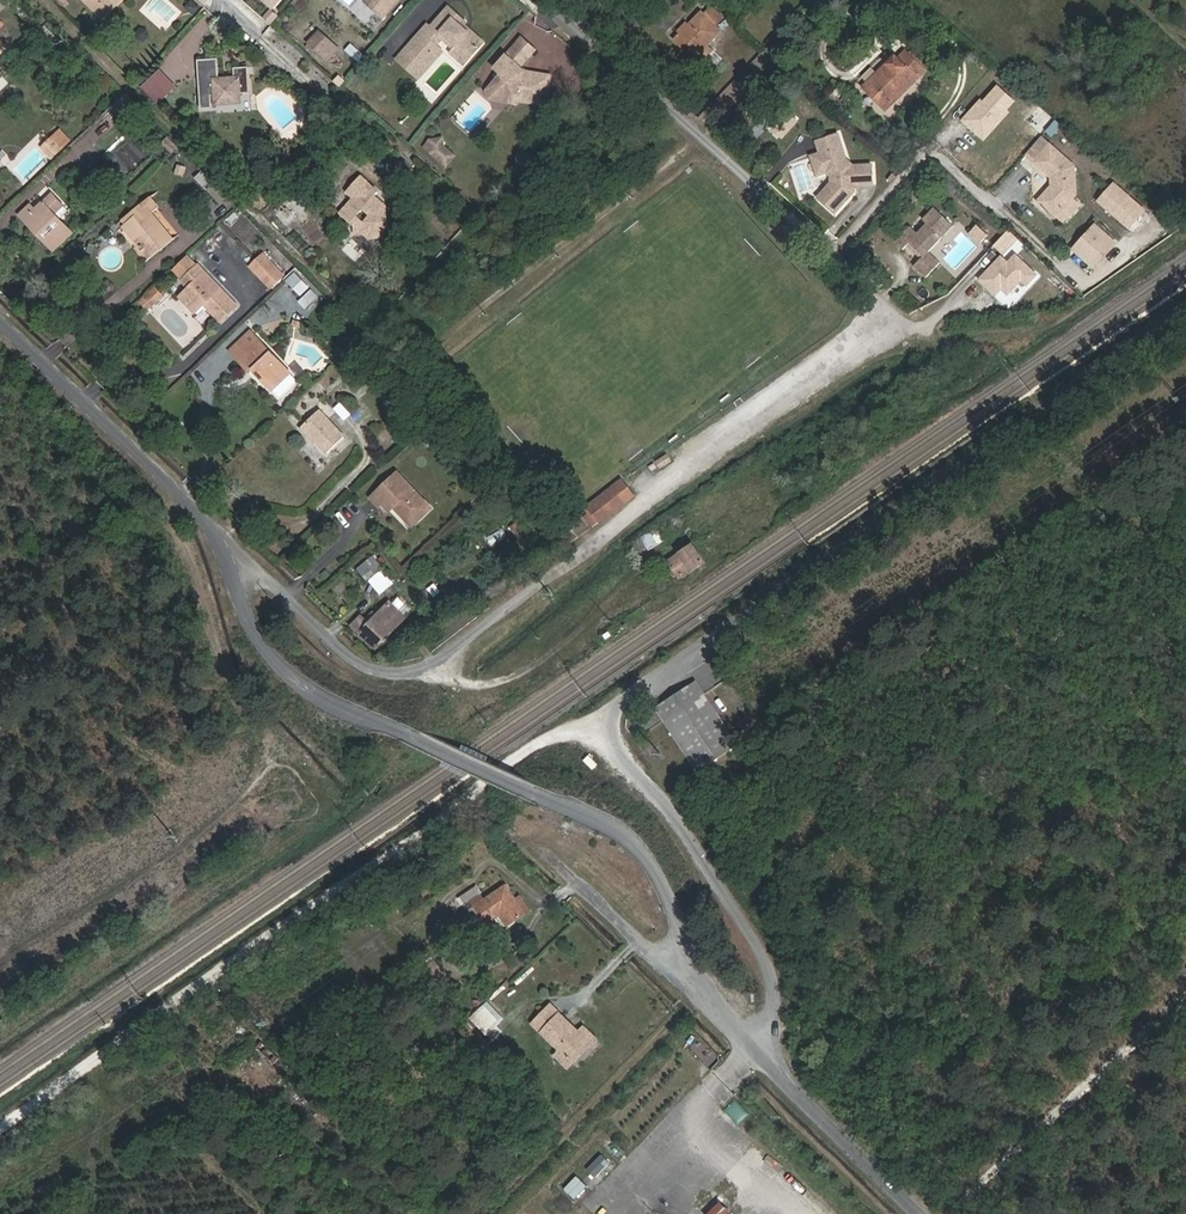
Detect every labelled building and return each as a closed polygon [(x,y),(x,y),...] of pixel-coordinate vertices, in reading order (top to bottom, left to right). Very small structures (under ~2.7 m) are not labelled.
[(103,14),(118,0),(103,0),(96,7),(103,14)] [(269,8),(276,0),(260,0),(269,8)] [(388,8),(379,0),(367,0),(364,3),(380,17),(388,8)] [(388,8),(396,0),(379,0),(388,8)] [(718,26),(728,14),(713,1),(703,11),(718,26)] [(476,45),(462,32),(464,30),(454,21),(459,15),(450,7),(428,30),(425,27),(407,45),(422,59),(432,48),(439,40),(451,49),(447,53),(458,64),(476,45)] [(689,23),(681,31),(675,37),(684,45),(688,41),(691,45),(697,52),(708,41),(721,28),(718,26),(703,11),(702,10),(689,23)] [(481,40),(468,27),(470,25),(459,15),(454,21),(464,30),(462,32),(476,45),(481,40)] [(686,20),(677,27),(681,31),(689,23),(686,20)] [(332,43),(319,30),(308,42),(321,56),(332,43)] [(537,46),(522,33),(495,64),(503,72),(489,87),(491,96),(500,98),(504,94),(548,101),(554,75),(529,71),(520,64),(537,46)] [(697,52),(704,58),(715,47),(708,41),(697,52)] [(407,45),(391,60),(407,74),(422,59),(407,45)] [(407,74),(413,80),(438,54),(432,48),(422,59),(407,74)] [(896,54),(862,86),(885,111),(927,74),(906,50),(899,55),(896,54)] [(220,58),(202,59),(204,107),(216,107),(215,95),(222,95),(222,100),(244,100),(244,91),(252,91),(251,66),(237,66),(237,74),(221,75),(220,58)] [(174,85),(159,70),(142,86),(156,102),(174,85)] [(417,98),(410,91),(405,96),(412,103),(417,98)] [(408,107),(412,103),(405,96),(401,100),(408,107)] [(1016,120),(1039,140),(1057,119),(1034,99),(1016,120)] [(144,113),(137,106),(122,118),(129,126),(144,113)] [(317,113),(304,112),(305,136),(318,136),(317,113)] [(799,121),(791,113),(775,129),(784,137),(799,121)] [(53,136),(58,142),(48,151),(52,156),(69,142),(60,130),(53,136)] [(825,148),(816,149),(819,170),(829,168),(836,176),(817,191),(832,210),(855,190),(852,186),(855,185),(874,186),(875,166),(856,165),(856,168),(852,168),(846,131),(823,135),(825,148)] [(161,141),(173,154),(182,146),(170,133),(161,141)] [(53,136),(43,144),(48,151),(58,142),(53,136)] [(442,137),(430,138),(431,151),(444,162),(452,155),(443,146),(442,137)] [(1085,192),(1082,164),(1056,144),(1042,162),(1060,176),(1066,176),(1066,184),(1061,185),(1048,201),(1066,216),(1085,192)] [(205,184),(213,177),(204,168),(197,176),(205,184)] [(385,228),(385,213),(371,201),(374,198),(372,197),(378,191),(362,177),(349,191),(355,198),(341,213),(354,224),(354,231),(361,230),(366,226),(377,236),(385,228)] [(222,203),(230,195),(215,179),(207,187),(222,203)] [(1098,199),(1132,230),(1150,210),(1115,180),(1098,199)] [(34,207),(30,203),(16,215),(53,253),(74,233),(55,213),(64,205),(52,191),(34,207)] [(161,204),(153,193),(118,220),(147,258),(175,239),(152,210),(161,204)] [(385,213),(384,207),(374,198),(371,201),(385,213)] [(921,230),(915,222),(897,235),(904,245),(913,239),(923,254),(912,262),(921,274),(941,260),(932,248),(957,230),(941,207),(925,218),(929,224),(921,230)] [(1093,269),(1119,241),(1097,220),(1071,248),(1093,269)] [(376,237),(377,236),(366,226),(361,230),(369,237),(376,237)] [(1016,251),(1009,259),(1002,252),(979,278),(1002,298),(1020,278),(1027,285),(1040,272),(1016,251)] [(266,254),(253,265),(273,287),(285,275),(266,254)] [(222,288),(218,292),(203,277),(208,273),(199,263),(179,279),(186,287),(177,294),(193,314),(204,305),(219,322),(238,306),(222,288)] [(305,286),(293,272),(286,278),(297,292),(305,286)] [(203,277),(218,292),(222,288),(208,273),(203,277)] [(163,297),(156,289),(140,302),(147,310),(163,297)] [(297,375),(254,327),(231,347),(252,370),(257,366),(261,371),(281,395),(297,381),(297,375)] [(252,370),(256,375),(261,371),(257,366),(252,370)] [(349,433),(321,406),(305,421),(320,436),(333,449),(349,433)] [(302,425),(317,439),(320,436),(305,421),(302,425)] [(417,521),(431,508),(396,471),(370,496),(377,505),(381,503),(388,510),(393,506),(394,508),(397,506),(400,510),(397,511),(406,519),(417,521)] [(625,488),(618,478),(610,484),(617,494),(625,488)] [(606,487),(606,489),(580,508),(584,513),(583,516),(588,523),(628,493),(625,488),(617,494),(610,484),(606,487)] [(686,516),(669,515),(669,531),(685,532),(686,516)] [(576,528),(567,534),(572,541),(581,535),(576,528)] [(652,529),(644,534),(651,544),(658,539),(652,529)] [(692,541),(666,559),(680,578),(706,561),(692,541)] [(373,555),(356,567),(363,577),(372,571),(375,576),(383,569),(373,555)] [(373,610),(355,627),(376,647),(413,609),(399,594),(377,614),(373,610)] [(653,598),(641,606),(645,613),(657,605),(653,598)] [(696,679),(656,704),(663,717),(704,691),(696,679)] [(698,769),(738,742),(704,691),(663,717),(698,769)] [(518,899),(496,867),(460,891),(474,911),(489,901),(498,914),(518,899)] [(546,994),(525,1012),(555,1046),(572,1032),(561,1017),(565,1014),(546,994)] [(490,999),(471,1015),(487,1033),(505,1017),(490,999)] [(601,1152),(589,1168),(597,1175),(609,1159),(601,1152)] [(732,1210),(721,1199),(707,1213),(728,1213),(732,1210)]
